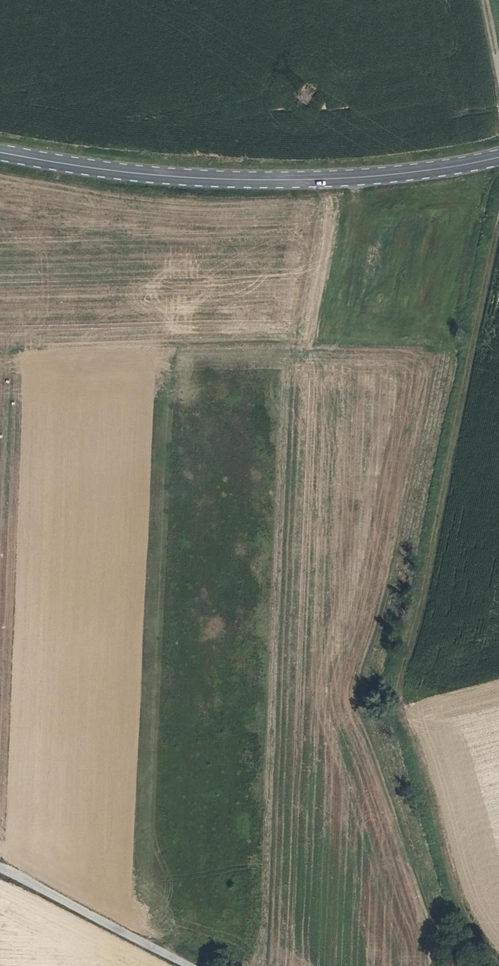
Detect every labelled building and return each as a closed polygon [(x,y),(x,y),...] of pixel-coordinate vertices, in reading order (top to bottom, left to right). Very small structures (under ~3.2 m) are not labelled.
[(308,102),(316,93),(308,87),(301,96),(308,102)]
